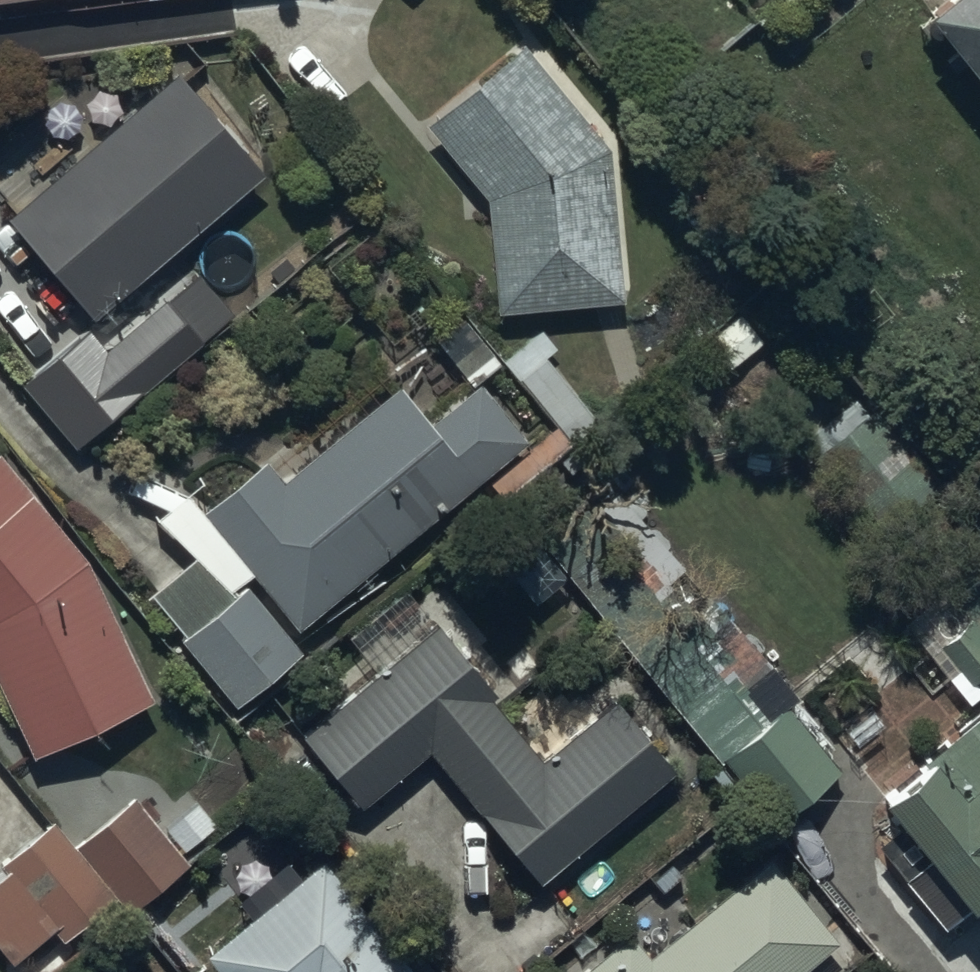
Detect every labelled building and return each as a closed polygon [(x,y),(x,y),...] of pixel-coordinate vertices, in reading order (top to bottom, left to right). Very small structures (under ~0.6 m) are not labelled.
[(931,17),(979,78),(979,0),(952,0),(931,17)] [(536,53),(520,38),(423,115),(485,190),(495,304),(631,292),(617,137),(540,48),(536,53)] [(264,165),(176,62),(5,208),(92,311),(264,165)] [(499,357),(461,311),(435,332),(472,379),(429,412),(400,375),(279,470),(264,450),(201,502),(185,483),(155,509),(191,552),(150,587),(186,629),(180,634),(235,699),(301,643),(246,579),(235,587),(231,582),(251,565),(296,619),(526,432),(479,373),(499,357)] [(142,384),(89,319),(20,377),(74,442),(142,384)] [(867,390),(803,444),(874,529),(938,476),(867,390)] [(0,447),(0,678),(30,748),(153,690),(82,545),(0,447)] [(900,610),(928,650),(909,664),(931,693),(960,672),(969,684),(979,676),(979,547),(900,610)] [(499,685),(435,615),(300,728),(360,799),(427,743),(539,876),(681,756),(621,685),(541,753),(490,693),(499,685)] [(669,685),(775,813),(841,762),(739,631),(669,685)] [(872,836),(945,921),(979,891),(979,703),(934,743),(929,737),(874,785),(899,813),(872,836)] [(0,865),(0,941),(12,956),(53,922),(63,934),(121,885),(134,901),(186,857),(180,850),(215,821),(195,797),(180,810),(155,781),(138,795),(133,789),(73,838),(53,814),(0,857),(4,862),(0,865)] [(767,848),(648,949),(629,927),(576,971),(793,971),(839,933),(767,848)] [(322,854),(205,950),(223,971),(418,971),(322,854)]
